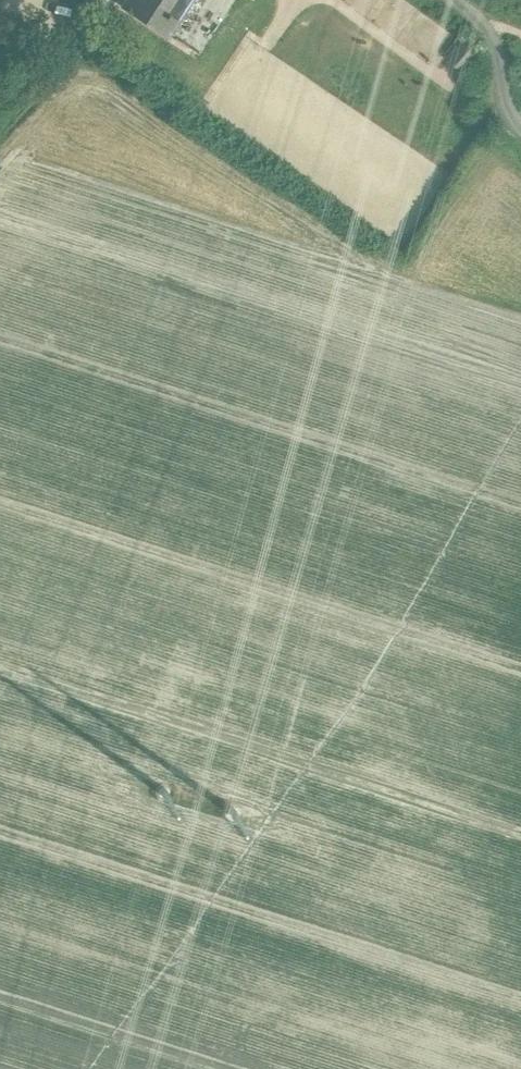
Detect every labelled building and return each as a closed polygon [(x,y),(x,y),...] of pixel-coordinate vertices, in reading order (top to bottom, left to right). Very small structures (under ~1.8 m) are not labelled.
[(192,0),(129,0),(125,7),(169,35),(192,0)] [(448,59),(464,74),(480,58),(464,43),(448,59)]
